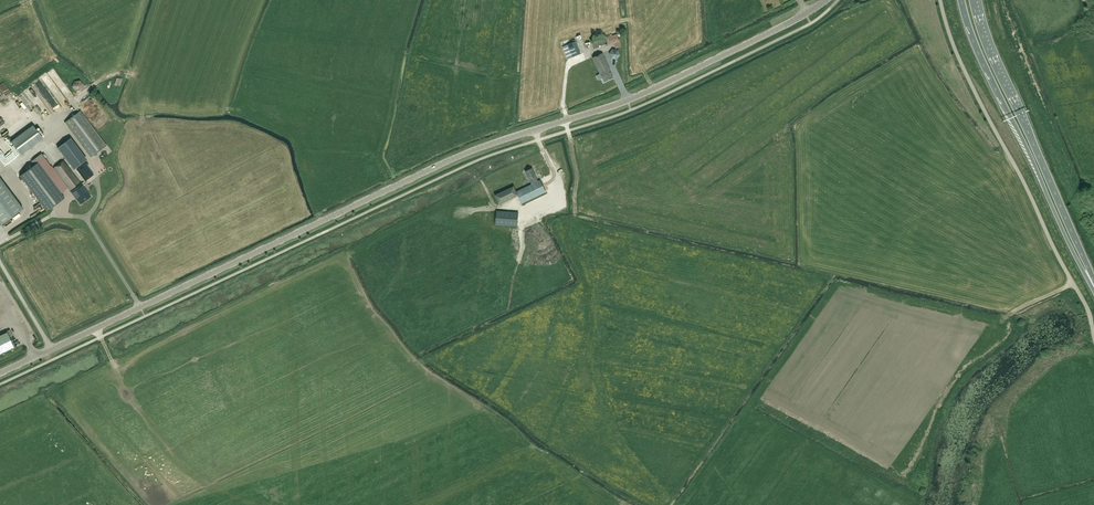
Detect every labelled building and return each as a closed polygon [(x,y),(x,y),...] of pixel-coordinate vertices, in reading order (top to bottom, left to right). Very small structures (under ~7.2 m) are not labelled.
[(621,47),(620,42),(619,39),(618,34),(606,38),(592,42),(594,49),(599,47),(599,46),(608,44),(608,45),(614,43),(616,49),(621,47)] [(580,54),(575,41),(567,45),(572,57),(580,54)] [(609,53),(611,59),(617,59),(620,55),(618,49),(612,49),(609,53)] [(604,81),(613,77),(610,69),(602,53),(592,57),(600,74),(601,74),(604,81)] [(74,91),(82,91),(82,82),(73,82),(74,91)] [(0,91),(0,140),(28,119),(5,88),(0,91)] [(36,99),(31,89),(25,92),(30,102),(36,99)] [(35,110),(29,114),(32,118),(38,114),(35,110)] [(91,157),(106,145),(80,111),(65,122),(91,157)] [(43,139),(33,125),(11,142),(21,155),(43,139)] [(74,170),(84,162),(67,140),(57,148),(74,170)] [(70,189),(80,182),(64,160),(53,168),(52,166),(51,166),(41,153),(31,161),(34,165),(20,175),(47,211),(64,198),(58,189),(65,183),(70,189)] [(86,180),(93,174),(89,169),(85,164),(77,170),(85,180),(86,180)] [(536,176),(532,168),(525,171),(529,180),(529,179),(532,184),(516,191),(514,186),(494,195),(499,205),(518,196),(522,203),(546,192),(540,180),(538,181),(536,176)] [(23,208),(0,178),(0,224),(1,225),(23,208)] [(80,182),(70,189),(81,204),(91,196),(82,185),(80,182)] [(540,210),(555,204),(552,199),(547,201),(545,197),(536,201),(540,210)] [(519,212),(496,211),(495,224),(518,226),(519,212)] [(14,347),(10,337),(13,336),(10,330),(6,332),(7,332),(0,335),(0,354),(14,347)]
